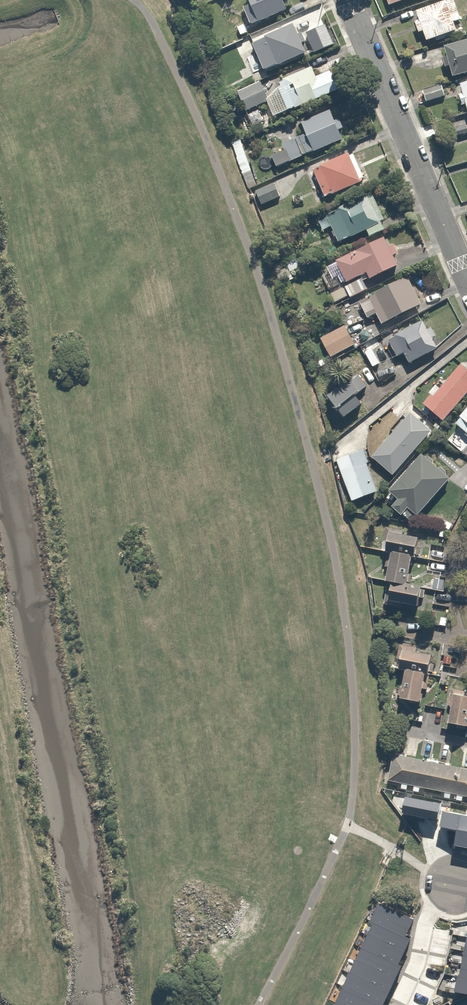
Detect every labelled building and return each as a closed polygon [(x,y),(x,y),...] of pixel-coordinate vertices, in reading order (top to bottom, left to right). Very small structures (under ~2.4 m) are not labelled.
[(291,12),(286,0),(250,0),(252,5),(244,8),(251,27),(291,12)] [(422,36),(426,34),(430,45),(459,34),(457,28),(465,24),(457,1),(419,15),(422,23),(418,25),(422,36)] [(263,69),(309,55),(300,26),(267,36),(269,41),(256,45),(263,69)] [(466,76),(466,44),(447,50),(450,58),(444,60),(447,71),(454,69),(456,79),(466,76)] [(252,130),(344,93),(335,70),(318,77),(316,71),(281,85),(284,92),(271,97),(265,82),(237,93),(252,130)] [(446,97),(443,86),(426,91),(429,103),(446,97)] [(276,168),(347,139),(336,113),(305,126),(308,134),(284,144),(287,151),(272,157),(276,168)] [(456,129),(458,137),(466,134),(466,126),(456,129)] [(241,139),(231,143),(248,190),(259,186),(241,139)] [(366,185),(355,156),(316,171),(327,200),(366,185)] [(282,200),(276,183),(258,190),(264,207),(282,200)] [(389,232),(374,197),(328,217),(340,246),(369,234),(371,239),(389,232)] [(404,271),(387,240),(340,265),(350,285),(370,274),(376,286),(404,271)] [(424,312),(410,280),(362,301),(371,322),(381,318),(385,329),(424,312)] [(368,295),(362,282),(332,297),(336,305),(350,297),(353,303),(368,295)] [(375,337),(367,319),(322,341),(331,359),(375,337)] [(430,332),(427,325),(390,342),(399,361),(407,357),(412,367),(442,352),(436,341),(440,339),(436,329),(430,332)] [(376,351),(368,355),(375,371),(383,368),(376,351)] [(440,387),(431,397),(432,398),(426,405),(448,426),(466,405),(466,369),(465,367),(443,390),(440,387)] [(457,427),(466,435),(466,415),(457,427)] [(391,432),(396,436),(373,461),(395,480),(434,436),(412,416),(409,420),(405,416),(391,432)] [(367,453),(340,462),(356,507),(383,498),(367,453)] [(452,481),(424,457),(391,496),(400,504),(395,510),(406,519),(411,513),(419,520),(452,481)] [(426,534),(390,527),(385,549),(422,557),(426,534)] [(418,561),(396,557),(391,590),(397,591),(394,606),(429,612),(432,595),(413,591),(418,561)] [(415,642),(413,653),(408,652),(403,675),(411,677),(405,706),(430,711),(441,660),(424,656),(426,645),(415,642)] [(453,689),(450,705),(457,706),(453,731),(466,734),(466,692),(453,689)] [(387,782),(466,798),(466,770),(393,755),(387,782)] [(441,806),(406,800),(403,816),(438,823),(441,806)] [(466,850),(466,818),(443,814),(440,829),(455,833),(452,847),(466,850)] [(337,1004),(385,1004),(402,969),(399,968),(411,942),(406,940),(415,922),(379,906),(370,926),(373,927),(337,1004)] [(459,979),(458,978),(455,995),(466,997),(466,941),(459,979)]
